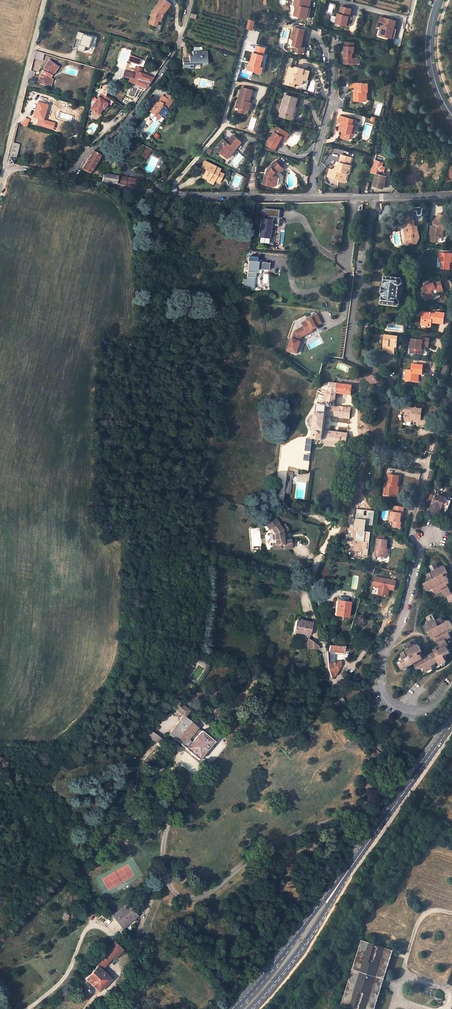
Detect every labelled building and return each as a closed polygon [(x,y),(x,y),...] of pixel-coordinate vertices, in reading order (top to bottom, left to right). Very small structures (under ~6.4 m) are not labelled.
[(172,4),(167,0),(161,0),(155,8),(153,11),(149,23),(157,25),(159,20),(161,21),(163,16),(162,15),(163,13),(165,13),(172,4)] [(311,0),(295,0),(294,4),(297,5),(294,15),(309,19),(312,8),(310,8),(311,0)] [(336,23),(350,26),(353,17),(350,16),(352,9),(342,6),(340,14),(338,13),(336,23)] [(397,20),(381,16),(379,26),(383,26),(381,35),(395,38),(398,29),(395,28),(397,20)] [(253,30),(255,21),(254,20),(252,27),(247,26),(247,28),(253,30)] [(306,30),(295,27),(292,39),(294,40),(293,45),(300,47),(302,47),(306,30)] [(82,40),(85,33),(79,31),(76,38),(82,40)] [(96,43),(98,37),(89,34),(88,34),(85,33),(82,40),(81,43),(80,43),(78,49),(85,51),(87,45),(91,47),(91,46),(94,47),(95,43),(96,43)] [(346,57),(346,63),(353,63),(356,63),(357,62),(357,58),(355,57),(353,57),(353,51),(355,51),(355,46),(354,46),(354,42),(345,42),(345,57),(346,57)] [(254,54),(251,65),(250,65),(249,71),(258,74),(260,68),(261,68),(264,57),(266,49),(258,47),(256,54),(254,54)] [(34,57),(42,60),(44,53),(35,50),(34,57)] [(206,63),(206,51),(193,51),(193,56),(189,56),(189,59),(183,59),(183,68),(193,68),(193,64),(201,64),(201,63),(206,63)] [(50,60),(43,67),(44,69),(42,73),(41,74),(39,81),(40,83),(48,85),(49,84),(51,79),(50,78),(52,73),(53,73),(59,67),(52,62),(50,61),(50,60)] [(145,88),(152,78),(156,72),(142,66),(139,72),(134,70),(133,73),(124,71),(122,75),(128,77),(128,79),(130,80),(131,81),(135,83),(135,84),(145,88)] [(285,83),(295,86),(296,82),(301,84),(303,84),(306,74),(304,73),(306,68),(296,66),(295,68),(290,66),(285,83)] [(307,89),(308,84),(310,79),(308,79),(311,70),(306,68),(304,73),(306,74),(303,84),(301,84),(296,82),(295,86),(307,89)] [(367,97),(367,92),(369,92),(369,83),(364,83),(364,82),(352,82),(352,87),(356,87),(356,89),(357,89),(357,92),(356,92),(355,92),(355,96),(358,96),(358,101),(364,100),(367,97)] [(239,99),(238,99),(237,104),(238,105),(239,107),(239,108),(249,111),(251,103),(250,102),(253,90),(242,87),(239,99)] [(172,103),(175,100),(168,94),(165,98),(170,102),(172,103)] [(283,106),(282,112),(294,116),(296,106),(299,97),(287,94),(284,103),(285,103),(285,106),(283,106)] [(45,104),(46,98),(39,96),(38,101),(37,101),(35,107),(34,111),(33,116),(37,118),(36,123),(47,127),(49,121),(42,119),(45,110),(47,104),(45,104)] [(109,98),(106,96),(103,100),(98,97),(90,109),(93,111),(98,115),(99,113),(102,108),(103,109),(107,104),(106,103),(109,98)] [(154,108),(151,112),(156,116),(158,114),(160,115),(164,110),(165,109),(170,102),(165,98),(163,96),(161,99),(161,100),(159,104),(158,103),(156,105),(155,104),(153,107),(154,108)] [(102,116),(99,113),(98,115),(93,111),(89,117),(97,123),(102,116)] [(357,119),(341,114),(339,121),(345,123),(344,126),(343,125),(342,130),(343,130),(342,133),(344,137),(347,138),(351,135),(352,133),(353,133),(354,129),(353,128),(354,124),(356,124),(357,119)] [(275,131),(270,141),(269,140),(267,144),(276,149),(281,140),(280,139),(282,136),(282,135),(284,136),(287,136),(289,132),(279,126),(276,131),(275,131)] [(285,142),(287,138),(290,133),(289,132),(287,136),(284,136),(282,135),(282,136),(280,139),(281,140),(285,142)] [(225,155),(233,146),(237,149),(242,142),(234,135),(228,142),(225,139),(217,147),(225,155)] [(13,164),(14,159),(16,159),(19,144),(13,142),(11,149),(8,162),(13,164)] [(228,159),(237,149),(233,146),(225,155),(224,156),(228,159)] [(146,147),(141,157),(147,159),(151,149),(146,147)] [(90,173),(101,156),(93,150),(90,153),(88,155),(86,157),(84,160),(82,164),(81,167),(80,169),(82,170),(90,173)] [(346,173),(348,168),(349,169),(350,169),(352,165),(350,165),(353,157),(342,154),(339,165),(333,169),(331,168),(329,174),(333,175),(332,177),(340,179),(340,178),(346,179),(348,173),(346,173)] [(276,179),(276,175),(277,172),(277,171),(279,171),(283,166),(276,160),(270,165),(271,166),(268,169),(267,174),(265,174),(264,182),(269,182),(269,184),(274,185),(277,183),(278,179),(276,179)] [(371,172),(376,173),(373,185),(383,188),(386,176),(379,174),(380,170),(381,166),(382,163),(375,160),(371,172)] [(216,182),(219,181),(222,177),(221,173),(218,172),(219,169),(204,161),(201,167),(206,169),(204,171),(202,177),(208,180),(209,178),(213,180),(216,182)] [(124,185),(125,177),(104,173),(101,181),(124,185)] [(135,187),(136,179),(125,177),(124,185),(135,187)] [(272,218),(278,218),(279,211),(265,209),(263,219),(261,219),(258,237),(269,239),(272,218)] [(442,238),(443,230),(441,229),(445,225),(446,226),(449,222),(450,222),(447,219),(447,218),(441,213),(434,222),(434,226),(434,227),(434,230),(432,230),(430,231),(430,233),(432,235),(431,241),(436,241),(436,237),(442,238)] [(419,238),(416,226),(414,227),(412,217),(405,218),(407,228),(408,228),(409,234),(407,234),(409,245),(415,244),(416,244),(417,243),(418,242),(418,241),(418,239),(419,238)] [(439,258),(439,262),(441,262),(441,269),(449,269),(450,262),(450,258),(451,258),(451,253),(440,253),(439,258)] [(270,263),(249,262),(247,279),(244,279),(243,286),(253,288),(257,269),(269,270),(270,263)] [(383,295),(381,305),(398,307),(401,305),(401,302),(399,299),(398,299),(399,286),(401,287),(403,285),(404,281),(402,279),(385,277),(384,288),(382,287),(382,295),(383,295)] [(429,296),(433,294),(432,291),(436,288),(438,292),(444,290),(442,281),(433,283),(430,285),(426,285),(423,286),(424,289),(423,290),(422,294),(425,300),(428,299),(429,296)] [(431,322),(444,324),(445,314),(436,313),(436,314),(436,315),(429,314),(430,313),(423,312),(421,323),(426,324),(426,325),(431,326),(431,322)] [(286,351),(296,354),(302,337),(316,330),(317,326),(322,324),(318,314),(300,321),(303,327),(294,330),(292,338),(289,339),(286,351)] [(385,335),(383,349),(388,350),(394,351),(395,347),(397,347),(397,342),(395,342),(396,337),(385,335)] [(419,340),(412,340),(411,349),(414,349),(413,353),(422,354),(423,350),(422,349),(422,346),(422,344),(429,344),(429,339),(419,338),(419,340)] [(406,370),(406,377),(407,377),(407,381),(417,382),(417,375),(419,375),(422,375),(423,366),(412,365),(412,371),(406,370)] [(326,405),(316,404),(312,439),(326,440),(336,442),(346,443),(348,433),(324,429),(326,415),(350,418),(351,407),(335,405),(337,393),(338,383),(329,382),(326,405)] [(337,393),(351,395),(353,385),(338,383),(337,393)] [(413,409),(404,408),(403,421),(404,422),(410,423),(410,420),(417,421),(416,425),(423,426),(424,424),(425,418),(419,417),(420,410),(415,409),(414,408),(413,409)] [(386,490),(386,495),(396,496),(397,488),(398,476),(394,476),(388,475),(387,485),(386,490)] [(451,501),(436,495),(429,494),(426,503),(432,505),(429,513),(439,517),(442,508),(448,510),(451,501)] [(394,522),(393,527),(401,528),(402,523),(401,523),(402,518),(402,514),(404,515),(405,508),(395,507),(394,513),(392,513),(391,521),(394,522)] [(283,540),(282,533),(288,529),(284,524),(280,527),(278,524),(279,523),(275,518),(266,525),(272,533),(273,539),(275,539),(275,543),(276,545),(279,544),(280,548),(284,547),(284,548),(291,547),(290,539),(283,540)] [(377,540),(375,557),(385,558),(386,550),(388,541),(377,540)] [(448,590),(445,584),(448,583),(446,581),(447,580),(444,574),(446,573),(443,566),(438,569),(435,563),(428,566),(431,572),(426,575),(429,581),(423,584),(427,590),(433,587),(436,594),(441,591),(444,597),(446,596),(449,602),(451,601),(451,588),(448,590)] [(389,589),(394,590),(396,581),(375,576),(373,586),(380,587),(378,595),(388,597),(389,589)] [(350,602),(336,600),(334,615),(348,617),(350,602)] [(431,615),(425,618),(429,624),(423,627),(426,633),(428,632),(431,638),(432,638),(434,640),(436,639),(439,645),(435,647),(435,649),(433,650),(434,653),(425,657),(423,654),(421,655),(419,652),(421,651),(418,645),(412,648),(408,642),(403,645),(406,651),(400,653),(403,660),(398,663),(401,669),(413,663),(416,669),(422,666),(425,671),(432,668),(430,665),(434,663),(437,662),(438,665),(445,661),(442,656),(449,652),(446,646),(447,646),(444,640),(450,637),(447,631),(451,628),(451,627),(449,621),(443,624),(440,618),(435,621),(431,615)] [(311,623),(295,619),(294,630),(309,633),(311,623)] [(316,644),(308,638),(306,648),(317,648),(316,644)] [(331,678),(335,676),(341,665),(340,661),(331,662),(331,652),(343,653),(344,646),(329,645),(328,652),(327,652),(327,663),(331,678)] [(183,716),(168,734),(198,759),(213,741),(200,730),(191,742),(187,739),(197,728),(183,716),(188,710),(175,699),(170,705),(183,716)] [(200,730),(197,728),(187,739),(191,742),(200,730)] [(150,730),(145,737),(158,747),(163,741),(150,730)] [(127,904),(112,915),(123,928),(136,915),(127,904)] [(341,1005),(353,1008),(375,1008),(394,951),(362,941),(341,1005)] [(114,942),(104,952),(94,963),(97,966),(101,970),(113,958),(114,959),(123,950),(114,942)] [(97,966),(85,979),(99,992),(111,979),(101,970),(97,966)]
